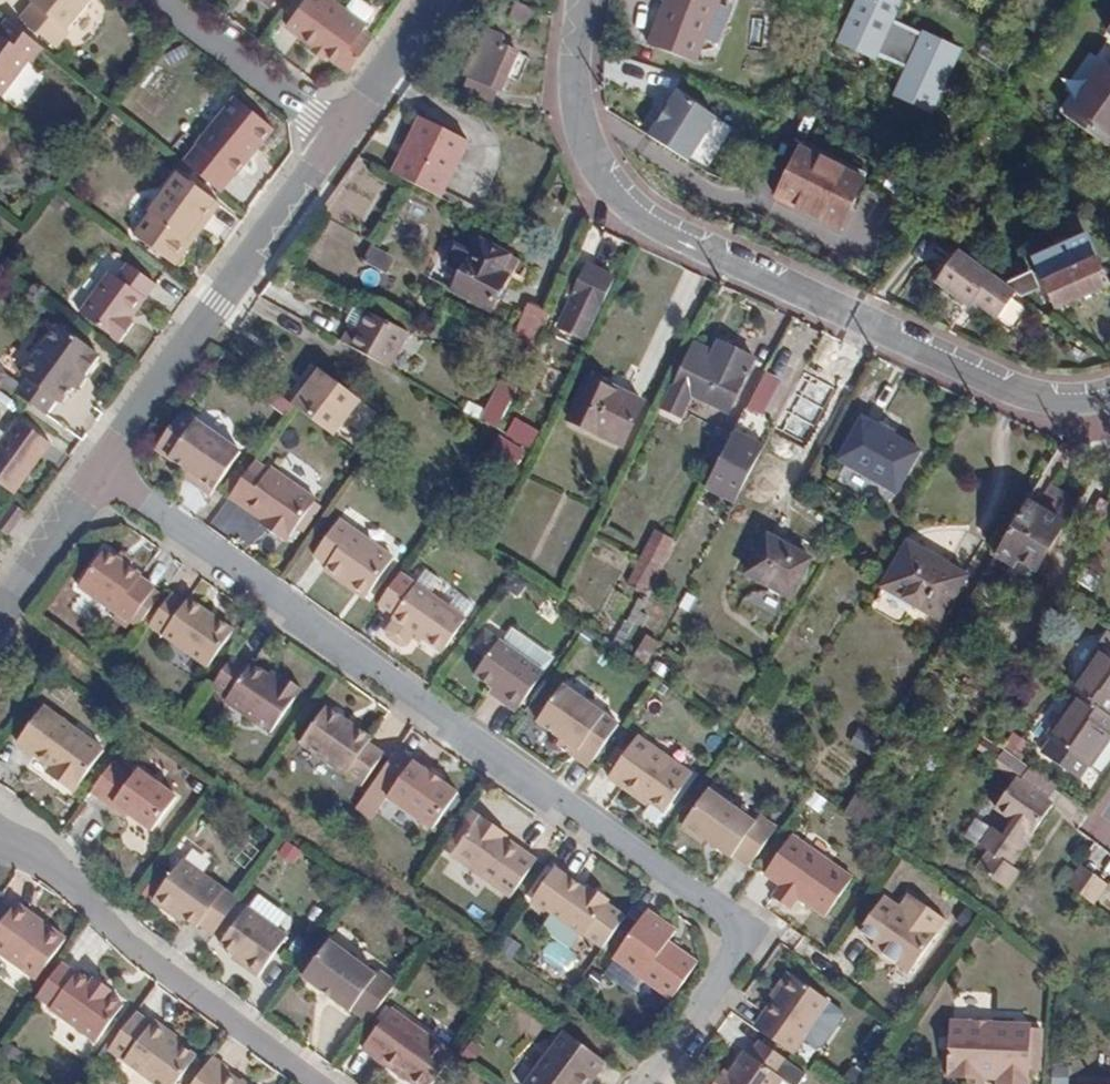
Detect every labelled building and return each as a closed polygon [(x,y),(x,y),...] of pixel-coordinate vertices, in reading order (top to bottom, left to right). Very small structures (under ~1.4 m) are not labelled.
[(66,27),(87,0),(32,0),(20,15),(55,44),(69,28),(66,27)] [(328,0),(301,0),(282,25),(333,62),(361,24),(359,22),(369,9),(356,0),(348,0),(341,9),(328,0)] [(538,12),(524,6),(514,0),(507,15),(530,26),(538,12)] [(719,0),(665,0),(647,42),(694,62),(719,0)] [(892,96),(935,113),(961,45),(896,19),(903,0),(854,0),(837,43),(903,69),(892,96)] [(31,59),(43,45),(7,16),(0,24),(0,86),(26,56),(31,59)] [(517,53),(501,45),(504,38),(484,29),(464,74),(501,92),(517,53)] [(1105,61),(1064,116),(1105,145),(1109,138),(1109,65),(1105,61)] [(221,193),(277,129),(236,93),(180,157),(221,193)] [(723,121),(680,94),(652,138),(695,165),(723,121)] [(431,132),(424,128),(398,175),(405,179),(431,132)] [(431,132),(405,179),(445,201),(471,153),(431,132)] [(839,229),(863,180),(799,148),(775,198),(839,229)] [(166,255),(178,255),(189,240),(186,232),(197,218),(203,222),(218,202),(176,168),(147,208),(150,211),(134,232),(166,255)] [(189,240),(203,222),(197,218),(186,232),(189,240)] [(1088,233),(1035,257),(1055,307),(1108,283),(1088,233)] [(479,238),(451,290),(488,310),(516,259),(479,238)] [(362,261),(387,275),(395,259),(371,245),(362,261)] [(1015,293),(994,278),(957,251),(935,281),(968,306),(973,300),(997,317),(1015,293)] [(100,297),(92,291),(78,311),(116,337),(130,319),(127,315),(152,281),(125,262),(100,297)] [(571,334),(585,303),(598,310),(613,279),(586,266),(578,285),(569,281),(548,323),(571,334)] [(1020,296),(1041,288),(1034,270),(1013,278),(1020,296)] [(518,323),(539,334),(550,312),(528,301),(518,323)] [(409,334),(361,309),(355,310),(348,323),(349,329),(350,329),(343,343),(390,370),(409,334)] [(24,372),(13,387),(43,409),(53,394),(58,397),(70,379),(81,365),(86,369),(99,353),(94,349),(96,345),(57,316),(18,368),(24,372)] [(716,342),(709,358),(687,348),(672,387),(728,413),(752,358),(716,342)] [(70,379),(75,382),(86,369),(81,365),(70,379)] [(303,380),(308,384),(304,390),(292,405),(323,428),(332,436),(359,400),(314,366),(303,380)] [(749,407),(766,413),(779,376),(761,370),(749,407)] [(622,447),(644,403),(588,375),(566,418),(622,447)] [(303,380),(298,386),(304,390),(308,384),(303,380)] [(485,412),(468,402),(464,411),(480,420),(493,427),(512,388),(499,382),(485,412)] [(358,440),(373,411),(358,402),(343,432),(358,440)] [(213,492),(240,456),(179,408),(157,437),(193,464),(205,473),(198,481),(213,492)] [(505,436),(531,448),(539,429),(513,417),(505,436)] [(862,417),(836,460),(894,493),(919,450),(862,417)] [(23,494),(59,443),(27,420),(6,449),(0,444),(0,478),(23,494)] [(716,430),(701,456),(716,464),(730,437),(716,430)] [(764,447),(733,431),(730,437),(760,454),(764,447)] [(760,454),(730,437),(716,464),(745,480),(760,454)] [(489,456),(511,468),(517,456),(496,445),(489,456)] [(268,465),(266,468),(254,460),(229,497),(258,517),(269,524),(265,530),(284,543),(316,500),(268,465)] [(193,464),(186,472),(198,481),(205,473),(193,464)] [(716,464),(712,472),(742,487),(745,480),(716,464)] [(1012,566),(1016,559),(1023,563),(1051,515),(1037,508),(1043,497),(1033,490),(994,556),(1012,566)] [(18,502),(4,493),(0,498),(0,516),(5,519),(18,502)] [(1059,502),(1045,494),(1043,497),(1037,508),(1051,515),(1059,502)] [(1095,528),(1098,530),(1106,517),(1109,511),(1109,504),(1100,498),(1085,521),(1095,528)] [(1072,509),(1059,502),(1051,515),(1064,523),(1072,509)] [(1023,563),(1036,570),(1064,523),(1051,515),(1023,563)] [(258,517),(254,522),(265,530),(269,524),(258,517)] [(351,588),(357,581),(370,590),(392,558),(339,520),(314,557),(327,565),(324,570),(351,588)] [(642,558),(658,566),(672,539),(657,530),(642,558)] [(766,534),(745,574),(790,598),(811,559),(766,534)] [(941,620),(967,574),(908,540),(881,586),(941,620)] [(107,549),(80,585),(137,627),(161,592),(141,577),(142,575),(107,549)] [(1075,582),(1091,593),(1101,577),(1086,567),(1075,582)] [(443,650),(468,614),(418,579),(402,568),(379,601),(395,612),(393,615),(395,616),(387,628),(388,635),(402,644),(409,643),(417,631),(443,650)] [(351,588),(365,597),(370,590),(357,581),(351,588)] [(757,585),(740,602),(761,623),(778,607),(757,585)] [(187,603),(173,594),(152,625),(211,666),(235,629),(215,615),(213,619),(207,613),(209,610),(190,598),(187,603)] [(645,628),(634,621),(626,635),(638,641),(645,628)] [(525,660),(535,647),(509,629),(500,642),(496,638),(471,673),(489,686),(500,694),(497,699),(513,710),(541,671),(525,660)] [(645,634),(635,655),(649,662),(659,641),(645,634)] [(1070,690),(1076,693),(1109,717),(1109,653),(1100,646),(1070,690)] [(214,686),(229,696),(226,700),(270,730),(302,686),(285,675),(281,679),(254,660),(250,666),(235,656),(214,686)] [(664,679),(671,669),(658,659),(651,668),(664,679)] [(767,697),(778,679),(769,673),(758,691),(767,697)] [(561,735),(580,748),(575,753),(592,764),(620,722),(566,682),(540,719),(561,735)] [(489,686),(486,691),(497,699),(500,694),(489,686)] [(1109,732),(1109,730),(1109,717),(1076,693),(1047,735),(1090,765),(1109,736),(1109,733),(1109,732)] [(52,762),(60,769),(54,776),(74,791),(105,748),(46,705),(21,739),(52,762)] [(373,737),(328,707),(303,741),(361,782),(382,752),(369,742),(373,737)] [(867,753),(877,737),(860,726),(850,742),(867,753)] [(639,796),(643,790),(653,797),(668,807),(692,772),(637,733),(608,773),(639,796)] [(561,735),(557,740),(575,753),(580,748),(561,735)] [(431,772),(398,749),(362,801),(377,812),(388,797),(435,828),(460,793),(446,782),(431,772)] [(91,789),(96,793),(111,805),(115,799),(129,810),(152,828),(177,796),(139,768),(134,774),(114,759),(91,789)] [(52,762),(45,770),(54,776),(60,769),(52,762)] [(449,776),(436,766),(431,772),(446,782),(449,776)] [(1055,785),(1029,767),(1019,782),(1046,800),(1055,785)] [(1005,885),(1016,872),(1017,873),(1019,870),(1012,865),(1022,849),(1019,844),(1023,836),(1029,839),(1051,804),(1046,800),(1019,782),(1015,779),(996,807),(1014,821),(1004,836),(994,829),(983,846),(991,852),(981,868),(1005,885)] [(729,802),(732,797),(712,783),(685,819),(686,826),(696,834),(705,835),(714,841),(711,845),(727,857),(730,853),(746,863),(774,823),(759,812),(754,819),(729,802)] [(639,796),(649,802),(653,797),(643,790),(639,796)] [(111,805),(125,815),(129,810),(115,799),(111,805)] [(509,899),(533,864),(502,843),(495,838),(502,830),(483,816),(452,858),(509,899)] [(502,843),(508,834),(502,830),(495,838),(502,843)] [(1022,849),(1029,839),(1023,836),(1019,844),(1022,849)] [(822,919),(851,879),(791,838),(763,877),(822,919)] [(198,923),(211,934),(237,899),(180,856),(147,898),(154,903),(158,898),(196,926),(198,923)] [(588,887),(585,892),(552,870),(530,902),(537,906),(583,937),(584,936),(603,949),(624,918),(605,905),(608,901),(588,887)] [(1005,885),(1009,887),(1017,873),(1016,872),(1005,885)] [(911,966),(937,928),(887,892),(863,926),(877,935),(874,940),(889,951),(892,947),(898,950),(895,954),(911,966)] [(253,977),(285,936),(245,906),(217,942),(239,958),(235,964),(253,977)] [(679,929),(649,908),(614,956),(672,997),(698,961),(671,939),(679,929)] [(0,922),(0,968),(26,986),(57,945),(43,934),(40,938),(27,928),(30,924),(14,912),(4,925),(0,922)] [(43,934),(30,924),(27,928),(40,938),(43,934)] [(350,1007),(367,1020),(396,980),(379,967),(375,972),(328,938),(299,976),(346,1010),(350,1007)] [(74,975),(58,964),(38,993),(54,1005),(52,1007),(96,1039),(122,1003),(108,993),(91,980),(78,971),(74,975)] [(831,997),(792,970),(787,976),(826,1005),(831,997)] [(111,988),(95,976),(91,980),(108,993),(111,988)] [(759,1026),(794,1050),(826,1005),(787,976),(764,1008),(769,1012),(759,1026)] [(135,1011),(109,1049),(160,1083),(182,1083),(197,1062),(193,1060),(197,1055),(179,1042),(166,1033),(168,1029),(154,1020),(152,1023),(135,1011)] [(414,1083),(431,1083),(452,1055),(389,1011),(362,1046),(414,1083)] [(1042,1031),(1004,1030),(1004,1028),(979,1027),(979,1029),(961,1028),(959,1082),(1007,1083),(1040,1083),(1042,1031)] [(179,1042),(181,1039),(168,1029),(166,1033),(179,1042)] [(592,1063),(598,1067),(604,1059),(562,1029),(521,1083),(577,1083),(592,1063)] [(789,1062),(762,1041),(751,1056),(779,1075),(789,1062)] [(709,1083),(777,1083),(782,1077),(779,1075),(751,1056),(742,1050),(728,1071),(723,1078),(716,1074),(709,1083)] [(213,1056),(193,1083),(258,1083),(232,1065),(231,1068),(213,1056)] [(598,1067),(592,1063),(577,1083),(586,1083),(598,1067)] [(728,1071),(721,1067),(716,1074),(723,1078),(728,1071)]
